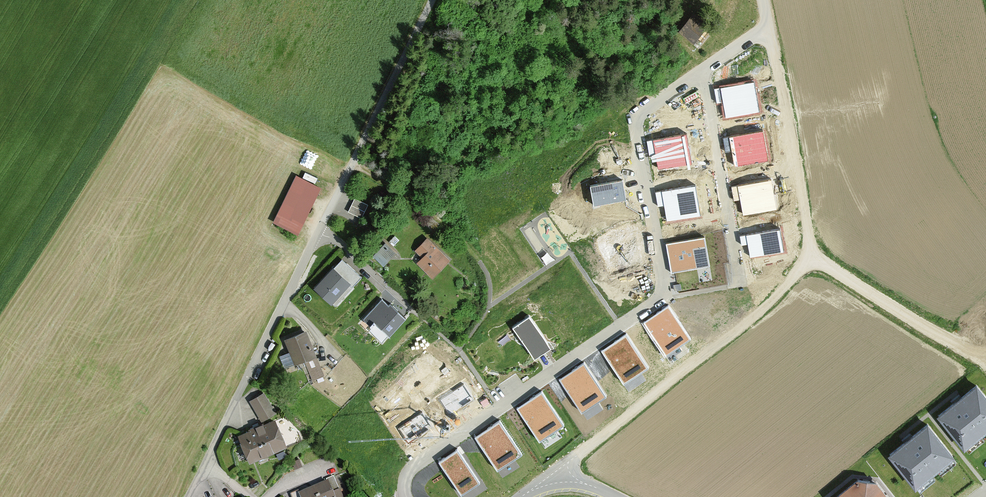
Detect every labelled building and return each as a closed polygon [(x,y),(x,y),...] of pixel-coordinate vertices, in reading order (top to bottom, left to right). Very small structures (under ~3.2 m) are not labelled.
[(699,46),(707,34),(697,26),(692,33),(687,30),(683,35),(699,46)] [(759,113),(755,82),(714,87),(717,104),(721,104),(723,118),(759,113)] [(764,131),(723,136),(725,153),(732,152),(734,166),(769,162),(764,131)] [(687,135),(647,140),(649,157),(656,156),(658,170),(691,166),(687,135)] [(319,189),(295,177),(274,221),(298,233),(319,189)] [(773,180),(731,187),(733,200),(740,199),(743,215),(778,210),(773,180)] [(623,183),(590,188),(593,206),(626,201),(623,183)] [(695,186),(655,193),(657,207),(664,206),(667,223),(700,217),(695,186)] [(780,229),(740,236),(741,246),(748,245),(750,258),(784,252),(780,229)] [(399,241),(394,237),(388,243),(393,247),(399,241)] [(703,237),(667,244),(672,272),(708,265),(703,237)] [(446,258),(425,239),(416,248),(423,255),(416,264),(431,278),(437,272),(435,270),(446,258)] [(395,253),(385,244),(377,253),(388,262),(395,253)] [(362,277),(342,258),(315,287),(335,306),(362,277)] [(389,305),(382,299),(363,319),(372,327),(376,322),(389,334),(406,316),(390,303),(389,305)] [(668,307),(643,323),(665,357),(690,341),(668,307)] [(552,346),(529,313),(512,325),(535,358),(552,346)] [(317,356),(307,330),(285,338),(295,363),(288,366),(293,378),(308,372),(304,361),(317,356)] [(625,336),(601,351),(623,384),(647,369),(625,336)] [(585,365),(560,380),(581,414),(606,398),(585,365)] [(977,383),(937,415),(964,449),(985,432),(985,395),(977,383)] [(463,384),(440,399),(450,414),(473,399),(463,384)] [(275,415),(263,393),(252,399),(264,421),(275,415)] [(541,393),(517,409),(539,442),(563,427),(541,393)] [(422,413),(399,428),(408,443),(432,428),(422,413)] [(284,445),(275,421),(239,435),(248,459),(284,445)] [(955,457),(928,423),(888,454),(915,488),(955,457)] [(499,425),(477,439),(499,471),(521,457),(499,425)] [(438,464),(461,496),(463,496),(480,485),(456,451),(438,464)] [(327,478),(328,482),(314,487),(318,496),(335,496),(331,490),(339,487),(334,476),(327,478)] [(834,496),(887,496),(874,482),(854,480),(834,496)] [(299,490),(292,492),(294,496),(318,496),(314,487),(300,493),(299,490)]
